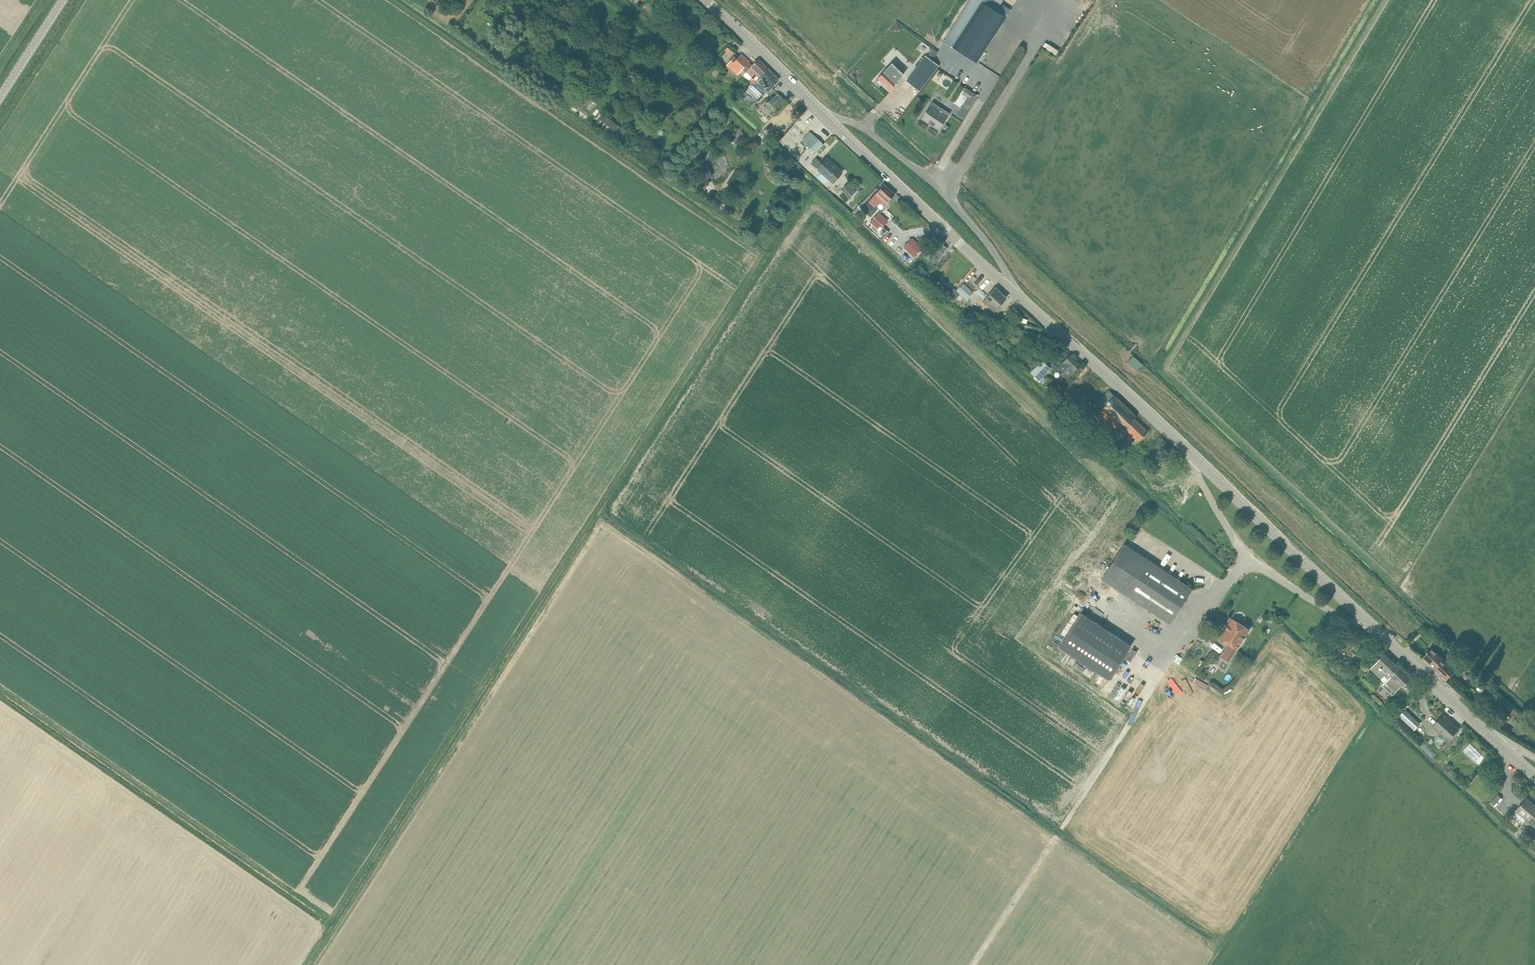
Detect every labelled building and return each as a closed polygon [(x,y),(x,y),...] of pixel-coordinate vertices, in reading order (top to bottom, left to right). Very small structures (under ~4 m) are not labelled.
[(1011,9),(1002,3),(997,0),(971,0),(944,41),(976,63),(1011,9)] [(651,13),(655,10),(648,3),(644,7),(651,13)] [(499,51),(503,46),(497,42),(494,47),(499,51)] [(927,47),(930,52),(937,48),(933,43),(927,47)] [(731,56),(734,53),(728,48),(725,51),(731,56)] [(939,62),(927,52),(907,78),(920,87),(939,62)] [(751,78),(752,79),(756,83),(768,70),(758,60),(752,66),(748,63),(749,62),(741,55),(737,59),(734,57),(728,65),(737,74),(740,71),(749,80),(751,78)] [(905,69),(896,60),(893,64),(892,63),(877,78),(890,90),(904,74),(902,73),(905,69)] [(763,96),(772,87),(779,79),(768,70),(756,83),(753,86),(763,96)] [(552,93),(557,87),(547,80),(543,87),(552,93)] [(942,99),(948,89),(940,85),(934,94),(942,99)] [(966,88),(963,94),(968,97),(963,106),(968,109),(973,100),(977,95),(966,88)] [(776,109),(778,107),(785,100),(778,93),(769,102),(776,109)] [(939,130),(950,114),(932,102),(921,118),(939,130)] [(785,123),(780,128),(784,133),(789,127),(785,123)] [(621,141),(627,131),(616,124),(609,133),(621,141)] [(810,132),(802,141),(815,154),(821,148),(824,145),(810,132)] [(842,172),(826,158),(821,163),(816,158),(811,164),(833,183),(842,172)] [(868,202),(862,209),(870,217),(878,209),(879,209),(882,206),(883,207),(894,195),(884,185),(872,197),(873,197),(868,203),(868,202)] [(774,200),(767,210),(773,215),(781,205),(774,200)] [(887,220),(878,212),(870,221),(875,225),(878,222),(882,226),(887,220)] [(940,254),(944,249),(941,246),(945,241),(938,236),(924,255),(930,260),(937,251),(940,254)] [(912,239),(904,247),(915,257),(922,249),(912,239)] [(978,289),(990,279),(980,268),(969,278),(978,289)] [(945,295),(949,292),(939,282),(935,286),(945,295)] [(967,300),(973,293),(963,284),(957,290),(967,300)] [(994,312),(999,306),(1006,299),(995,288),(983,302),(994,312)] [(1070,355),(1059,366),(1057,369),(1067,379),(1070,376),(1080,365),(1070,355)] [(1134,363),(1144,372),(1150,364),(1140,356),(1134,363)] [(1038,378),(1049,367),(1041,360),(1030,371),(1038,378)] [(1141,439),(1148,431),(1134,418),(1136,416),(1109,390),(1102,398),(1093,407),(1118,432),(1115,435),(1121,441),(1124,438),(1129,443),(1133,439),(1137,443),(1141,439)] [(1169,623),(1192,590),(1124,545),(1102,579),(1169,623)] [(1080,613),(1058,647),(1108,680),(1130,646),(1080,613)] [(1230,658),(1243,638),(1249,630),(1232,619),(1219,639),(1227,644),(1229,645),(1223,653),(1222,656),(1228,661),(1230,658)] [(1425,656),(1423,658),(1447,679),(1449,677),(1453,672),(1454,672),(1453,670),(1458,665),(1448,657),(1435,644),(1430,650),(1429,651),(1425,656)] [(1181,664),(1196,674),(1203,664),(1188,654),(1181,664)] [(1403,688),(1412,680),(1385,654),(1371,668),(1396,692),(1402,686),(1403,688)] [(1147,679),(1141,686),(1145,690),(1152,683),(1147,679)] [(1150,690),(1140,705),(1146,708),(1156,693),(1150,690)] [(1414,730),(1420,724),(1405,710),(1399,717),(1414,730)] [(1433,726),(1449,741),(1459,729),(1444,715),(1433,726)] [(1446,746),(1449,754),(1458,751),(1455,743),(1446,746)] [(1430,744),(1426,748),(1434,756),(1438,752),(1430,744)] [(1499,803),(1507,806),(1510,797),(1502,794),(1499,803)] [(1527,798),(1520,806),(1514,814),(1528,826),(1531,823),(1534,827),(1534,806),(1527,798)]
